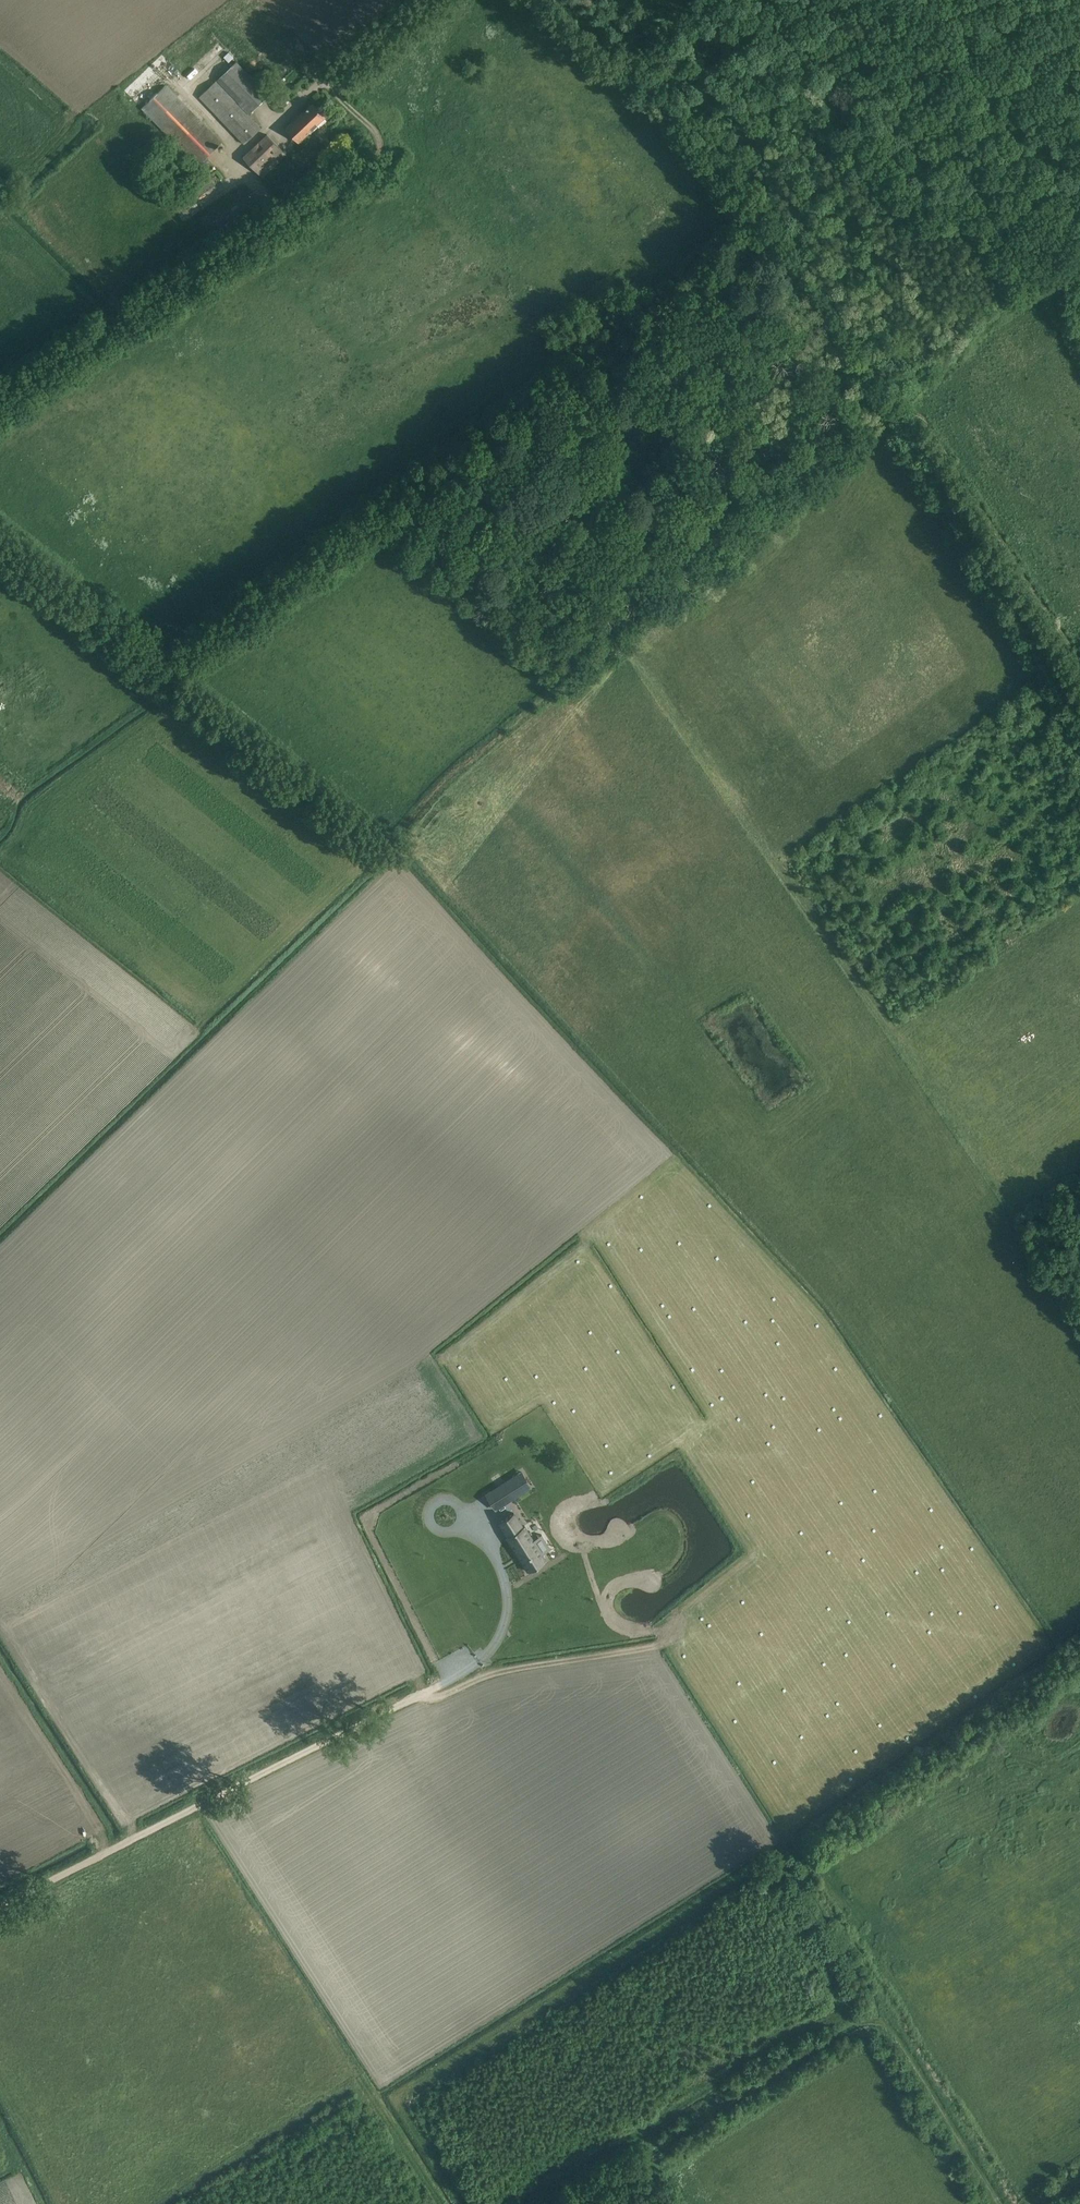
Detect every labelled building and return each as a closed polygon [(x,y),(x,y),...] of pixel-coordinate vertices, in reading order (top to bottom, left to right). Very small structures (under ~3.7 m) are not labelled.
[(229,52),(224,58),(230,62),(234,57),(229,52)] [(252,59),(247,65),(252,69),(257,63),(252,59)] [(262,127),(249,114),(270,95),(238,60),(201,94),(245,143),(262,127)] [(166,84),(141,109),(198,166),(222,141),(166,84)] [(312,104),(305,111),(286,129),(298,142),(325,117),(312,104)] [(243,158),(262,178),(286,155),(267,135),(243,158)] [(210,188),(196,196),(199,202),(214,194),(210,188)] [(523,1460),(489,1484),(499,1498),(533,1474),(523,1460)] [(574,1497),(585,1491),(581,1484),(570,1490),(574,1497)] [(547,1514),(569,1504),(566,1496),(544,1506),(547,1514)] [(520,1508),(506,1518),(515,1532),(513,1533),(537,1566),(554,1554),(531,1521),(530,1522),(520,1508)]
